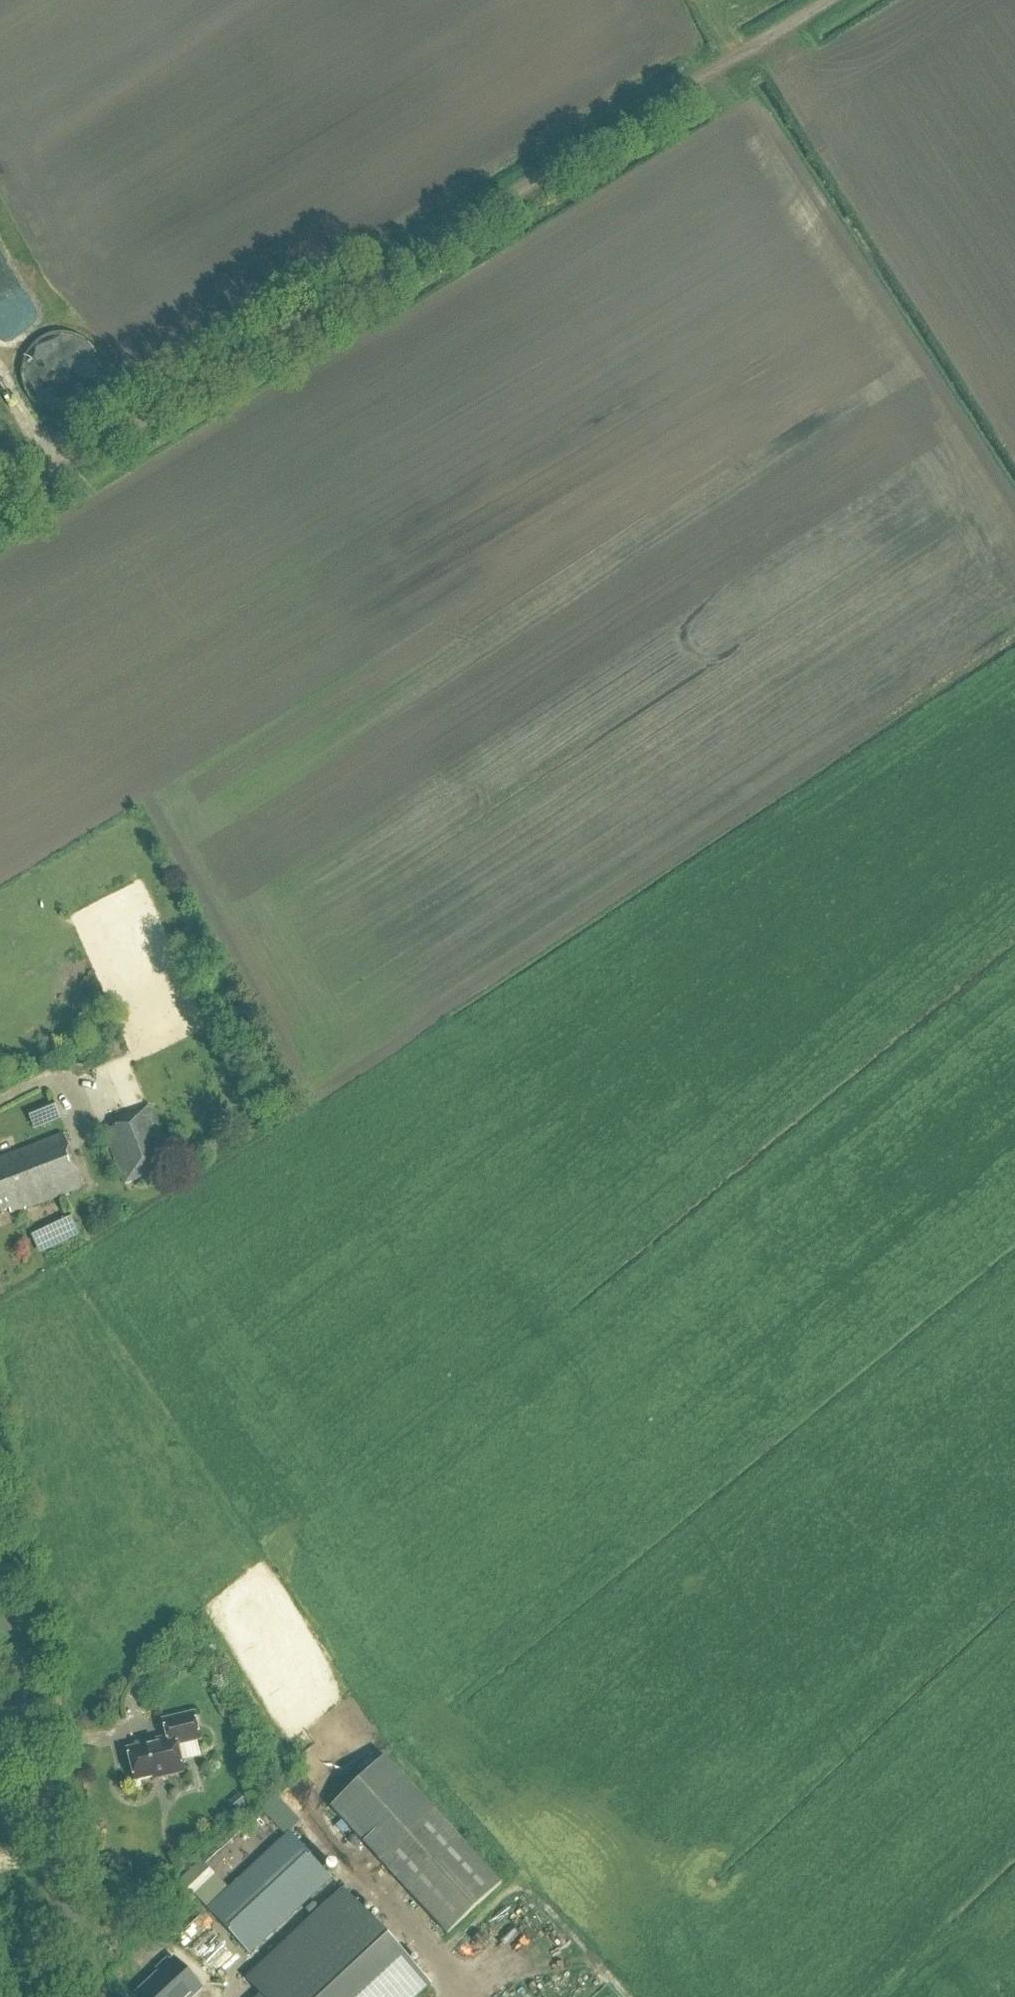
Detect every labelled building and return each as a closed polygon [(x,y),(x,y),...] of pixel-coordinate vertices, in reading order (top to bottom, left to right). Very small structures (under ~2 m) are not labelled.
[(26,289),(0,243),(0,303),(26,289)] [(24,358),(21,371),(22,384),(27,396),(35,405),(46,412),(58,415),(71,414),(83,410),(93,401),(100,391),(103,378),(102,365),(98,353),(89,344),(78,337),(66,334),(53,335),(41,339),(31,347),(24,358)] [(99,1125),(122,1185),(180,1163),(157,1103),(99,1125)] [(30,1113),(38,1130),(57,1121),(49,1104),(30,1113)] [(5,1208),(6,1212),(20,1207),(21,1209),(79,1186),(58,1132),(0,1155),(0,1209),(5,1208)] [(40,1226),(45,1238),(79,1222),(74,1211),(40,1226)] [(200,1741),(193,1713),(162,1721),(166,1738),(156,1741),(157,1743),(126,1750),(134,1783),(164,1776),(164,1778),(184,1774),(177,1746),(200,1741)] [(283,1732),(272,1741),(282,1753),(293,1744),(283,1732)] [(384,1759),(331,1808),(447,1935),(501,1886),(384,1759)] [(309,1805),(320,1795),(311,1785),(300,1796),(309,1805)] [(274,1797),(260,1811),(282,1836),(297,1822),(274,1797)] [(210,1870),(189,1890),(208,1910),(249,1955),(331,1879),(290,1834),(229,1891),(210,1870)] [(247,1981),(262,1996),(417,1996),(430,1985),(344,1892),(247,1981)] [(495,1961),(514,1977),(532,1956),(513,1940),(495,1961)] [(139,1996),(141,1996),(191,1996),(199,1989),(175,1963),(171,1966),(168,1963),(160,1971),(163,1974),(139,1996)]
